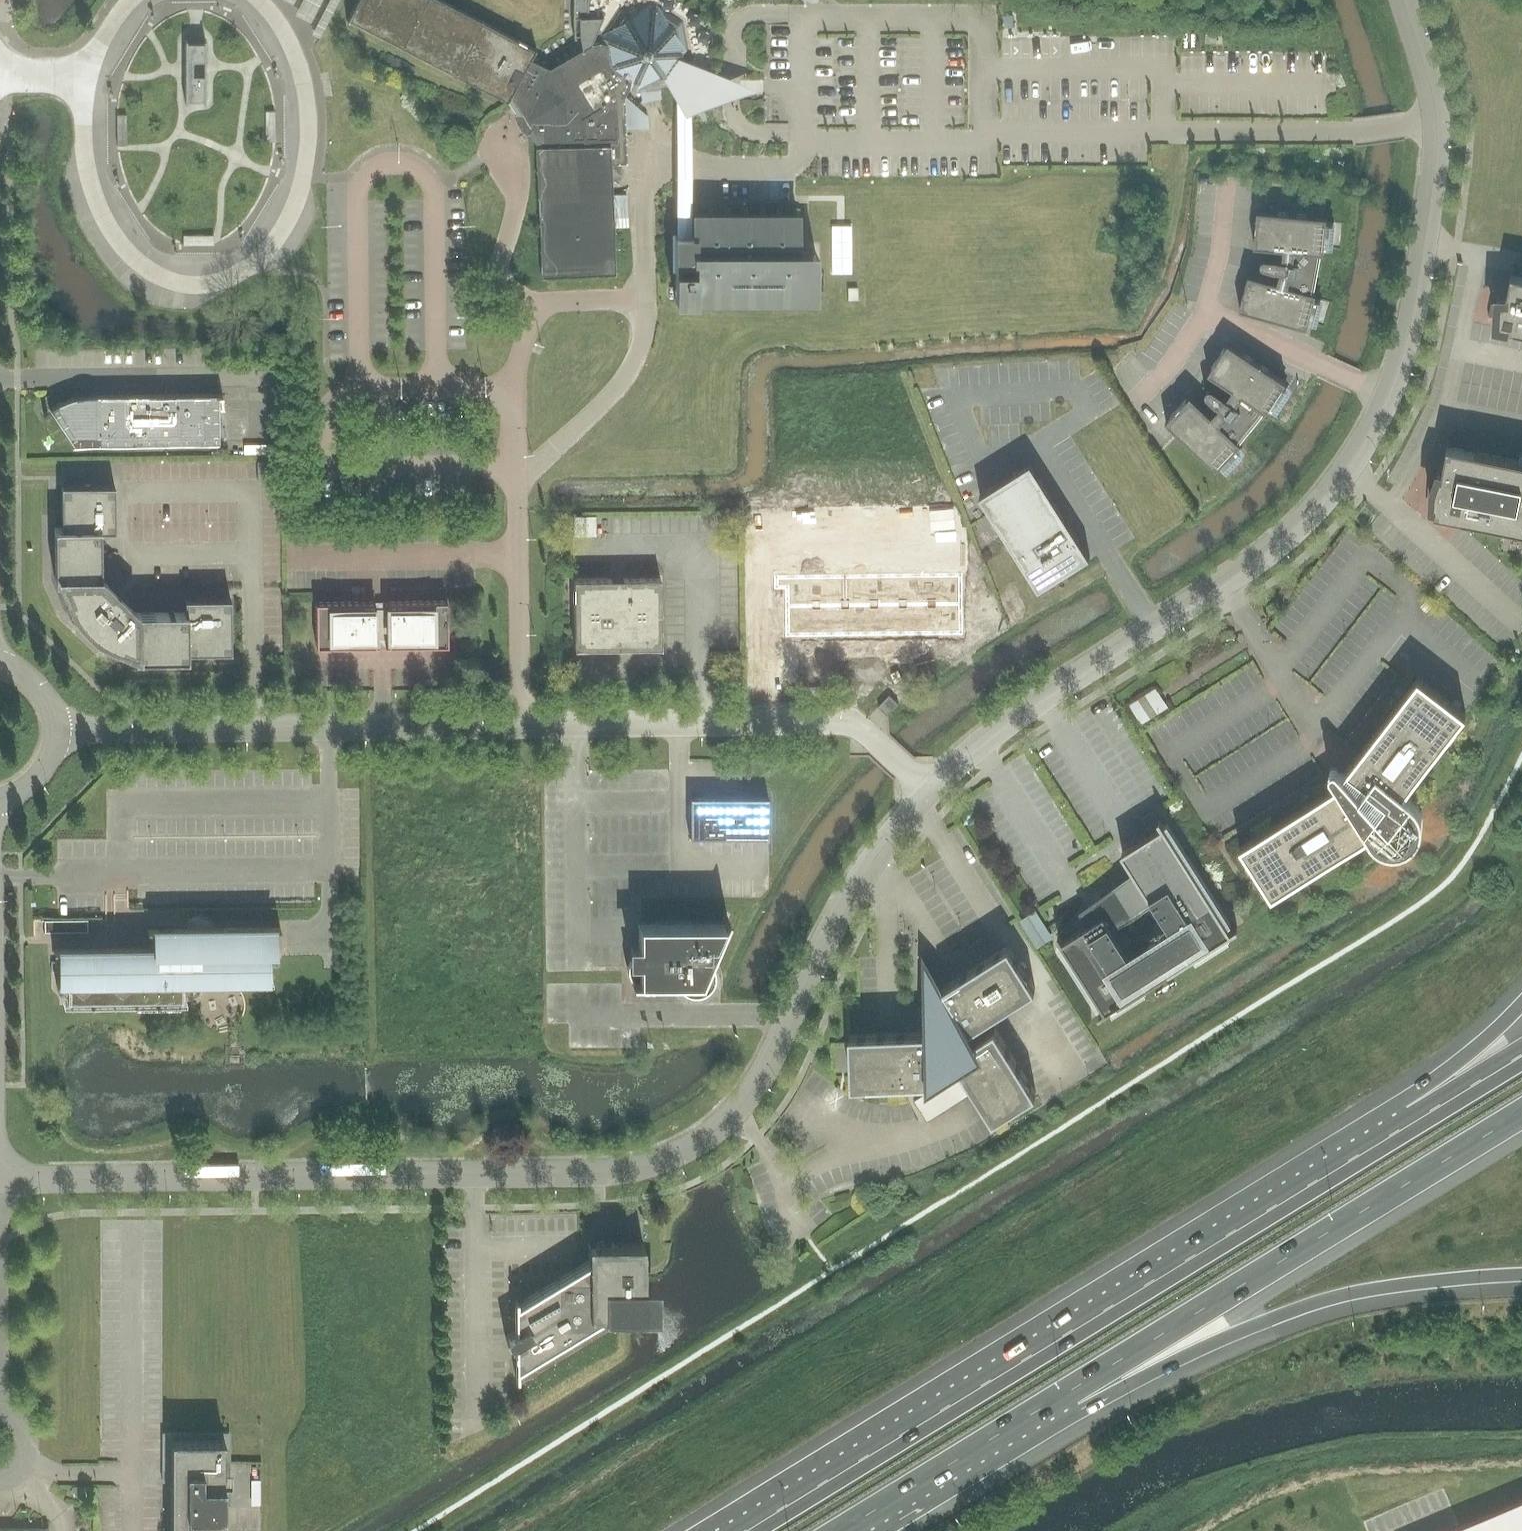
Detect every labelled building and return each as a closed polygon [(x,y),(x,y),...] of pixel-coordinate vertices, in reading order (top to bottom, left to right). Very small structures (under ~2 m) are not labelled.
[(659,4),(661,0),(574,0),(574,2),(574,7),(574,16),(574,25),(575,34),(581,38),(583,48),(550,69),(530,59),(536,48),(443,0),(358,0),(348,19),(508,101),(512,94),(532,105),(530,109),(539,123),(544,123),(545,146),(536,147),(542,276),(616,272),(611,161),(627,161),(625,128),(624,94),(629,88),(634,91),(640,90),(660,86),(669,85),(676,95),(680,101),(692,101),(705,100),(704,77),(685,63),(690,56),(684,21),(659,4)] [(204,39),(204,42),(187,42),(187,39),(186,39),(186,102),(187,102),(187,99),(204,100),(204,102),(206,102),(206,39),(204,39)] [(680,101),(676,95),(676,164),(677,234),(689,234),(690,164),(692,101),(680,101)] [(1314,291),(1321,251),(1324,252),(1328,216),(1258,209),(1255,245),(1284,248),(1283,258),(1267,257),(1265,257),(1263,258),(1262,259),(1261,261),(1262,263),(1262,264),(1264,266),(1265,266),(1281,271),(1278,281),(1250,273),(1240,308),(1307,326),(1317,292),(1314,291)] [(691,210),(692,234),(689,234),(686,234),(677,234),(674,234),(674,302),(697,302),(697,299),(817,300),(817,250),(800,249),(800,210),(691,210)] [(1513,273),(1515,265),(1513,264),(1507,297),(1498,296),(1498,305),(1493,304),(1493,302),(1492,302),(1489,316),(1490,317),(1491,315),(1497,316),(1497,324),(1507,326),(1521,329),(1521,275),(1513,273)] [(1515,345),(1518,329),(1498,325),(1494,340),(1515,345)] [(1267,410),(1287,380),(1229,342),(1209,372),(1233,388),(1228,397),(1214,388),(1212,387),(1210,387),(1208,388),(1207,390),(1206,392),(1207,394),(1208,395),(1220,407),(1212,414),(1191,394),(1166,420),(1217,468),(1242,442),(1240,440),(1264,409),(1267,410)] [(223,393),(157,394),(94,395),(84,395),(75,397),(66,400),(58,404),(50,408),(47,410),(44,413),(45,414),(54,408),(75,444),(219,442),(218,395),(223,395),(223,393)] [(1450,445),(1451,437),(1450,437),(1442,473),(1439,472),(1434,489),(1430,488),(1430,486),(1429,486),(1428,500),(1429,500),(1430,497),(1437,498),(1433,521),(1434,521),(1436,513),(1521,530),(1521,460),(1450,445)] [(258,480),(280,480),(280,460),(258,460),(258,480)] [(980,494),(1040,588),(1091,556),(1032,462),(980,494)] [(137,613),(101,578),(101,529),(115,529),(115,484),(62,484),(62,527),(55,527),(56,581),(63,581),(73,604),(68,609),(106,647),(111,641),(135,651),(135,658),(188,658),(188,651),(231,650),(231,597),(185,598),(185,612),(137,613)] [(596,516),(574,516),(575,536),(597,536),(596,516)] [(963,574),(776,576),(776,589),(786,589),(787,638),(964,636),(963,574)] [(661,578),(574,579),(575,640),(576,640),(576,639),(609,639),(609,644),(627,644),(627,639),(660,638),(660,639),(661,639),(661,578)] [(447,600),(381,601),(381,645),(448,644),(447,600)] [(381,645),(381,601),(316,601),(317,646),(381,645)] [(1405,793),(1436,752),(1466,713),(1419,676),(1343,774),(1338,768),(1336,767),(1335,767),(1333,767),(1331,768),(1330,770),(1330,772),(1331,774),(1338,784),(1240,846),(1273,897),(1370,835),(1374,838),(1379,839),(1384,840),(1388,840),(1393,839),(1398,838),(1402,835),(1406,832),(1409,828),(1411,824),(1413,819),(1413,815),(1413,810),(1412,805),(1411,801),(1408,796),(1405,793)] [(1130,700),(1141,721),(1170,707),(1159,686),(1130,700)] [(888,714),(899,703),(890,694),(879,706),(888,714)] [(769,836),(769,796),(690,796),(690,836),(769,836)] [(1106,1009),(1100,1013),(1101,1014),(1238,927),(1237,926),(1231,930),(1160,818),(1159,819),(1163,825),(1123,851),(1139,877),(1086,911),(1093,921),(1064,940),(1060,933),(1059,934),(1106,1009)] [(1019,917),(1036,944),(1052,934),(1035,907),(1019,917)] [(715,946),(720,946),(720,933),(728,915),(726,915),(723,921),(639,921),(639,945),(631,945),(631,955),(629,959),(628,963),(627,966),(628,970),(629,974),(631,978),(631,979),(676,979),(679,982),(682,984),(685,985),(689,987),(696,986),(699,985),(708,979),(711,975),(712,971),(712,968),(712,966),(712,962),(710,965),(710,957),(715,946)] [(268,977),(268,949),(275,949),(275,929),(280,929),(281,929),(281,928),(280,927),(212,928),(211,925),(210,922),(207,919),(204,918),(201,917),(198,917),(195,918),(192,919),(190,922),(188,925),(187,928),(153,928),(151,928),(149,927),(148,928),(148,929),(149,929),(152,930),(154,930),(154,948),(55,949),(54,949),(54,950),(55,951),(59,950),(60,980),(67,980),(68,999),(183,998),(183,978),(268,977)] [(1036,988),(1009,945),(955,979),(944,986),(924,954),(926,1002),(918,1003),(918,1017),(927,1017),(927,1031),(851,1034),(853,1085),(929,1082),(929,1075),(956,1058),(994,1119),(1037,1092),(996,1027),(978,1039),(971,1029),(1036,988)] [(518,1368),(620,1307),(620,1315),(629,1315),(645,1315),(644,1277),(644,1243),(614,1243),(613,1243),(613,1242),(612,1242),(612,1243),(611,1243),(606,1243),(605,1241),(604,1240),(602,1239),(600,1239),(598,1240),(597,1241),(596,1244),(590,1244),(590,1243),(589,1242),(588,1243),(588,1244),(588,1245),(589,1245),(589,1260),(588,1260),(588,1261),(517,1304),(517,1298),(515,1298),(516,1330),(507,1335),(505,1336),(511,1345),(512,1344),(516,1342),(516,1377),(518,1377),(518,1368)] [(171,1437),(171,1530),(225,1530),(225,1504),(231,1504),(231,1468),(225,1468),(225,1437),(171,1437)] [(1447,1530),(1521,1530),(1521,1499),(1447,1530)]
